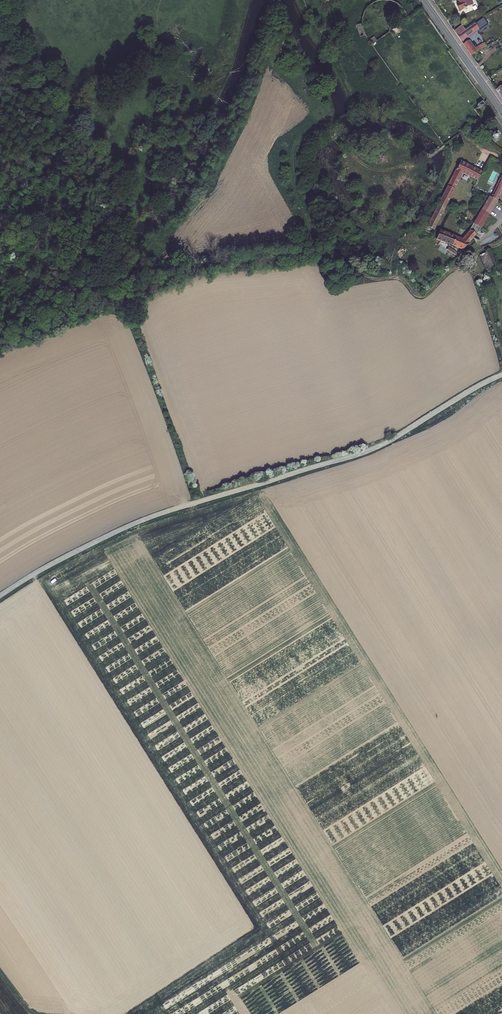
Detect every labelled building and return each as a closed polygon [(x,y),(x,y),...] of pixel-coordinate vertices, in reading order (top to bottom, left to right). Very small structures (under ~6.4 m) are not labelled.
[(462,2),(458,4),(461,11),(474,5),(472,0),(461,0),(462,2)] [(461,27),(455,31),(464,43),(489,24),(483,18),(465,31),(461,27)] [(472,42),(466,46),(469,50),(475,56),(491,47),(488,43),(476,50),(472,42)] [(494,129),(488,133),(494,143),(500,139),(501,135),(497,129),(494,129)] [(439,199),(445,202),(462,169),(477,176),(481,168),(459,157),(439,199)] [(501,173),(490,194),(496,196),(501,186),(501,174),(501,173)] [(489,193),(473,223),(478,228),(482,224),(496,196),(490,194),(489,193)] [(445,202),(439,199),(427,223),(433,226),(445,202)] [(474,233),(478,228),(473,223),(469,228),(474,233)] [(439,228),(435,234),(440,237),(438,240),(455,250),(462,246),(474,233),(469,228),(460,237),(439,228)] [(494,263),(487,248),(479,252),(486,266),(494,263)]
